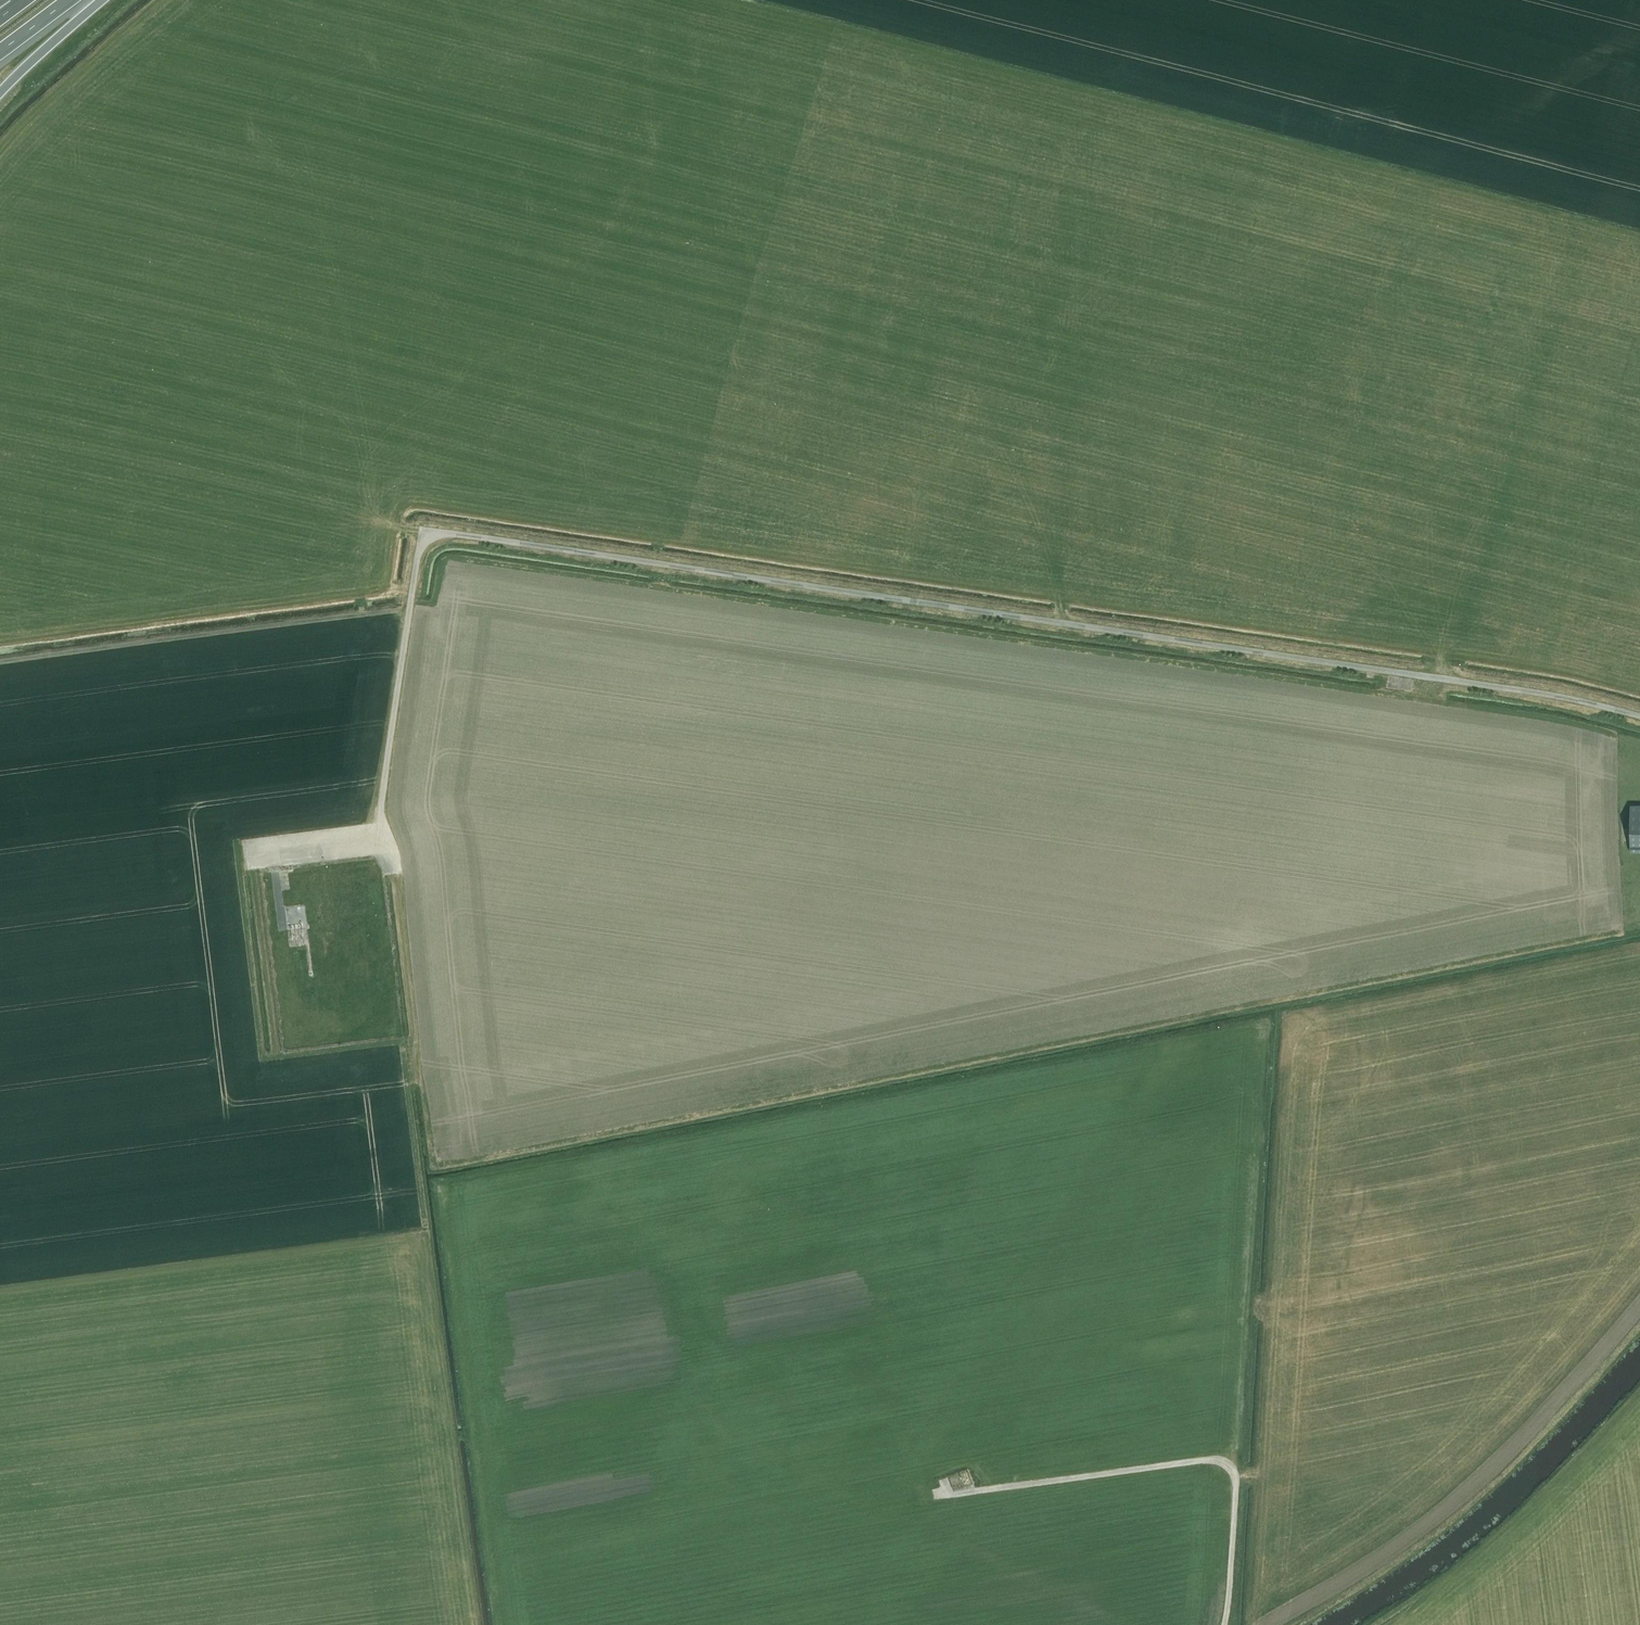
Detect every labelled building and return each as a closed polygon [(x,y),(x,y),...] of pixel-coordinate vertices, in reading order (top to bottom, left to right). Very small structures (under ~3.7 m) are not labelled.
[(1639,852),(1639,805),(1630,805),(1630,852),(1639,852)]
